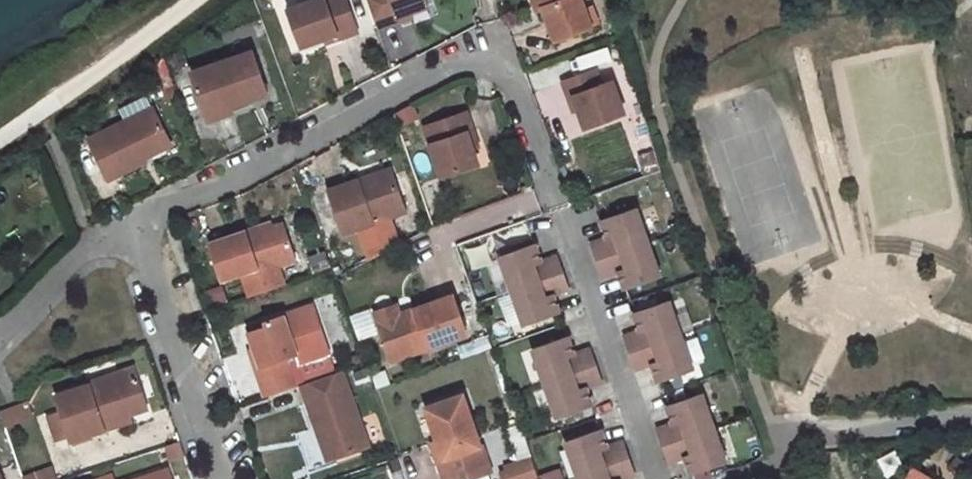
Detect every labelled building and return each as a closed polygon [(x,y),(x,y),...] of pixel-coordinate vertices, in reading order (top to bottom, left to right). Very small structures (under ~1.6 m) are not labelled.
[(336,0),(282,21),(295,57),(319,49),(331,44),(333,49),(351,42),(336,0)] [(372,39),(393,31),(392,27),(403,22),(422,15),(416,0),(357,0),(372,39)] [(536,14),(542,12),(537,0),(530,0),(536,14)] [(542,12),(555,44),(590,30),(590,28),(597,26),(590,10),(584,12),(579,0),(537,0),(542,12)] [(392,27),(393,31),(405,27),(403,22),(392,27)] [(331,44),(319,49),(320,53),(333,49),(331,44)] [(185,85),(198,121),(222,112),(224,119),(261,105),(246,63),(185,85)] [(593,71),(561,84),(567,100),(572,98),(577,111),(584,130),(623,115),(610,82),(599,87),(593,71)] [(572,98),(567,100),(572,113),(577,111),(572,98)] [(222,112),(198,121),(202,133),(227,124),(224,119),(222,112)] [(149,116),(82,141),(98,184),(136,170),(133,163),(163,152),(149,116)] [(466,116),(424,130),(441,181),(478,168),(473,152),(467,136),(472,134),(466,116)] [(472,134),(467,136),(473,152),(478,151),(472,134)] [(643,172),(657,169),(652,151),(638,154),(643,172)] [(389,175),(357,187),(359,193),(391,182),(389,175)] [(357,187),(327,198),(342,240),(404,217),(391,182),(359,193),(357,187)] [(651,249),(638,212),(602,225),(609,244),(594,249),(600,266),(651,249)] [(268,227),(244,236),(245,241),(270,232),(268,227)] [(281,228),(276,230),(281,244),(288,247),(281,228)] [(244,236),(207,249),(220,285),(239,278),(247,300),(282,288),(276,270),(293,263),(288,247),(281,244),(276,230),(270,232),(245,241),(244,236)] [(536,249),(501,261),(514,297),(567,278),(560,261),(543,267),(536,249)] [(651,249),(600,266),(606,285),(621,279),(628,297),(664,284),(651,249)] [(562,319),(556,303),(573,297),(567,278),(514,297),(526,332),(562,319)] [(453,298),(413,312),(416,318),(380,330),(392,364),(467,337),(453,298)] [(633,360),(684,342),(672,306),(636,319),(642,337),(626,342),(633,360)] [(395,308),(375,315),(380,330),(416,318),(413,312),(399,317),(395,308)] [(254,371),(265,400),(294,390),(284,361),(295,357),(298,365),(327,354),(311,309),(264,326),(265,330),(248,336),(254,352),(260,369),(254,371)] [(264,326),(247,332),(248,336),(265,330),(264,326)] [(570,341),(534,354),(548,390),(601,371),(594,353),(577,359),(570,341)] [(684,342),(633,360),(639,378),(655,372),(661,391),(697,378),(684,342)] [(254,352),(249,355),(254,371),(260,369),(254,352)] [(87,388),(54,399),(60,415),(46,419),(54,444),(68,440),(70,444),(109,431),(107,425),(126,418),(145,411),(131,370),(86,386),(87,388)] [(601,371),(548,390),(561,425),(597,413),(590,394),(607,389),(601,371)] [(342,374),(301,388),(318,438),(324,437),(332,461),(368,449),(342,374)] [(424,410),(436,443),(437,445),(443,443),(448,457),(436,462),(442,478),(474,478),(489,474),(480,446),(478,446),(461,397),(424,410)] [(669,411),(675,430),(660,436),(666,453),(718,435),(705,399),(669,411)] [(3,428),(31,419),(26,402),(0,410),(0,420),(3,428)] [(107,425),(109,431),(129,424),(126,418),(107,425)] [(514,460),(528,457),(521,426),(507,429),(514,460)] [(569,447),(581,478),(593,478),(634,464),(627,448),(612,453),(605,434),(569,447)] [(730,470),(718,435),(666,453),(672,471),(688,465),(693,478),(705,478),(730,470)] [(324,437),(318,438),(327,464),(332,461),(324,437)] [(436,443),(430,445),(436,462),(448,457),(443,443),(437,445),(436,443)] [(176,445),(165,449),(168,459),(179,455),(176,445)] [(874,459),(884,478),(902,468),(892,450),(874,459)] [(544,478),(569,478),(563,451),(554,453),(558,471),(543,473),(544,478)] [(942,478),(966,478),(971,473),(971,454),(969,451),(942,478)] [(533,461),(505,471),(508,478),(537,478),(539,478),(533,461)] [(634,464),(593,478),(639,478),(634,464)] [(51,470),(27,478),(54,478),(51,470)] [(140,478),(170,478),(167,470),(140,478)]
